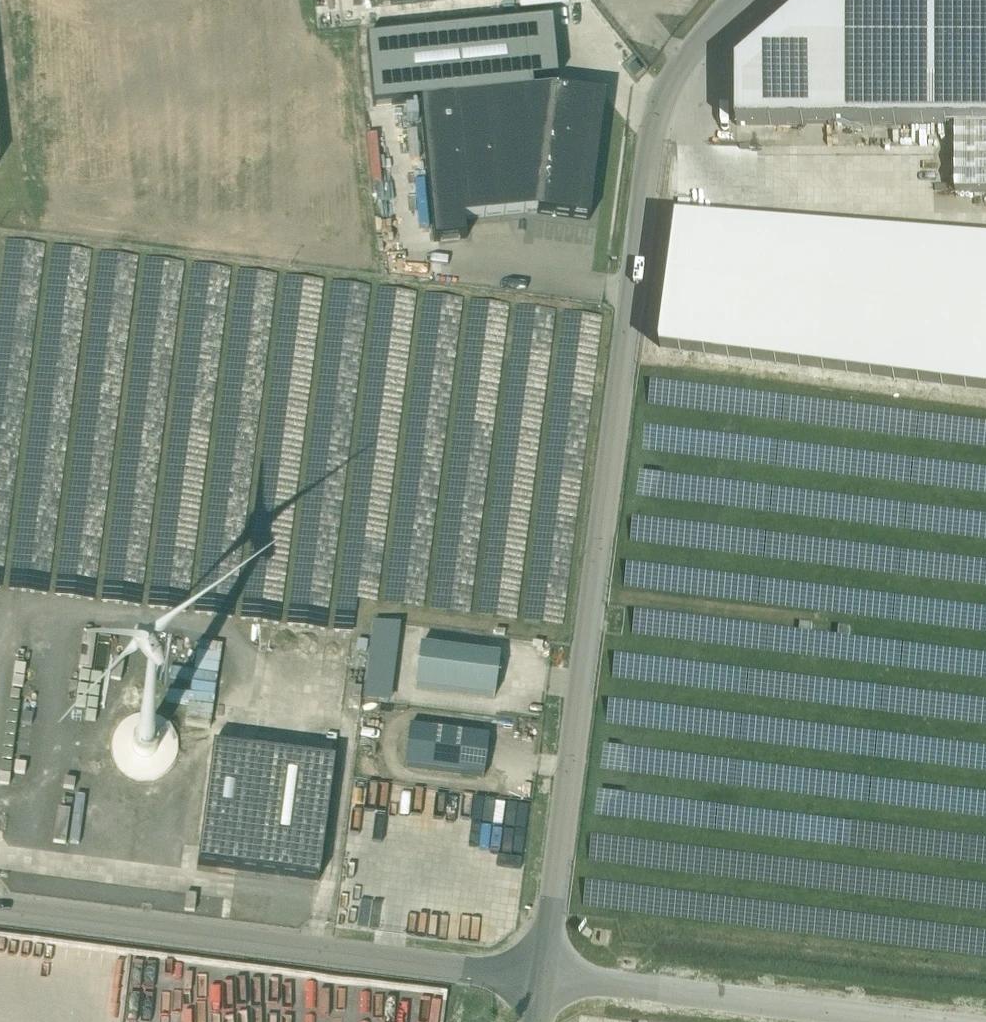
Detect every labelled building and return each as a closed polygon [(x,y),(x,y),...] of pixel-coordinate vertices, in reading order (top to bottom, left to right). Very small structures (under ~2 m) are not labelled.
[(737,125),(955,125),(955,191),(985,191),(985,0),(810,0),(737,64),(737,125)] [(420,101),(434,241),(466,238),(464,218),(536,208),(536,211),(590,220),(595,179),(588,178),(598,100),(578,97),(578,90),(554,87),(533,89),(532,81),(558,78),(552,19),(366,38),(373,106),(420,101)] [(660,347),(985,390),(985,244),(677,220),(660,347)] [(215,726),(226,642),(200,639),(196,670),(175,667),(171,697),(193,700),(190,723),(215,726)] [(420,647),(415,687),(494,697),(499,657),(420,647)] [(484,776),(489,737),(410,726),(405,766),(484,776)] [(198,864),(319,880),(335,761),(213,745),(198,864)] [(600,933),(599,941),(607,942),(608,934),(600,933)]
